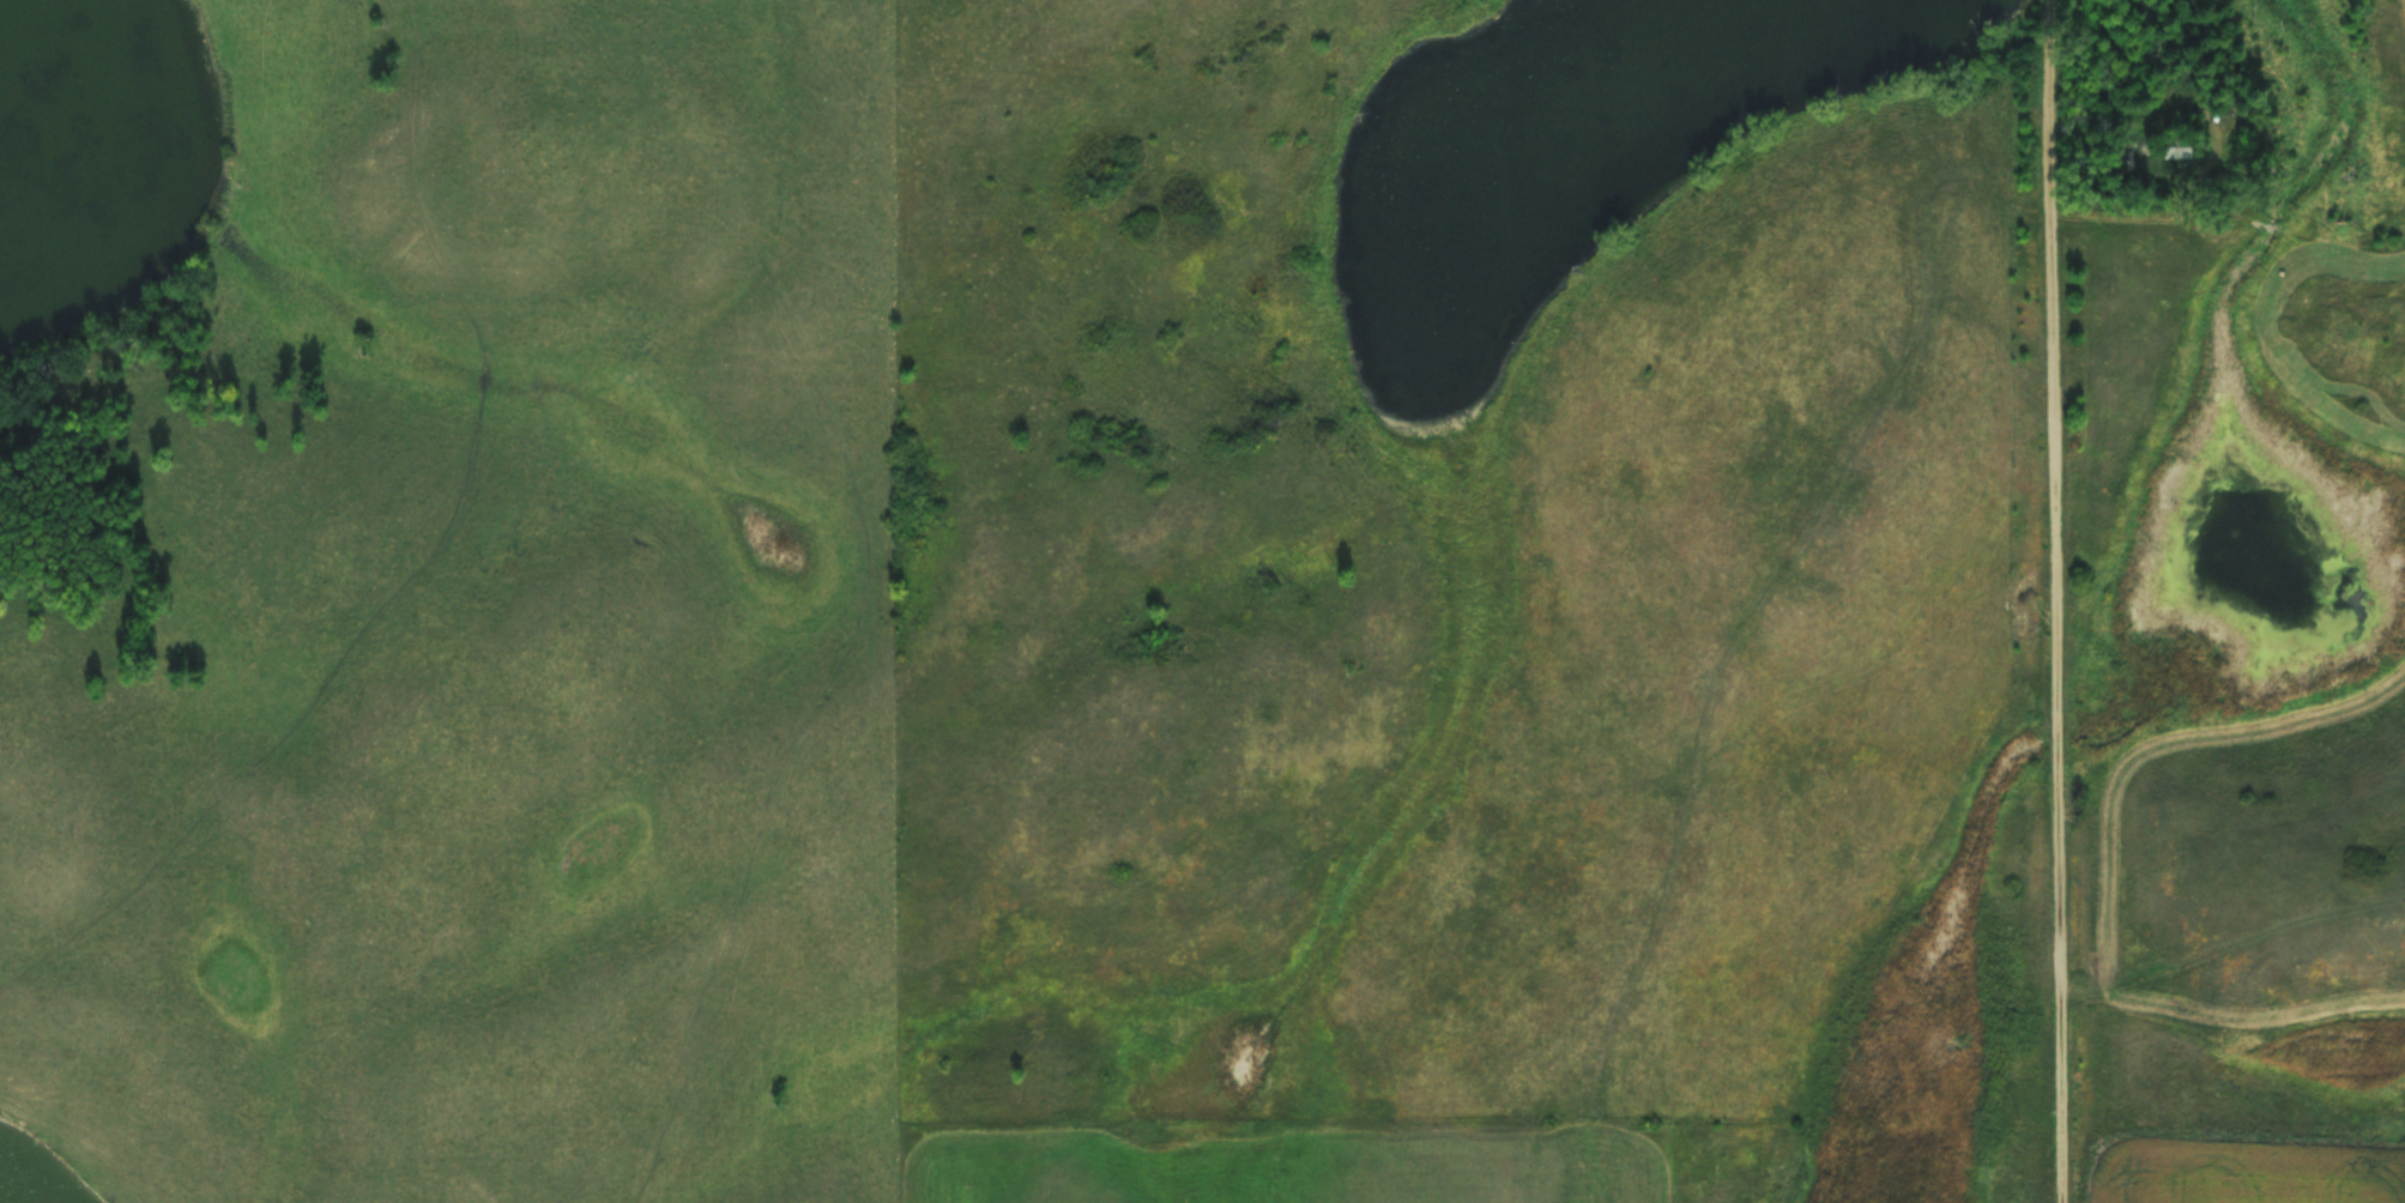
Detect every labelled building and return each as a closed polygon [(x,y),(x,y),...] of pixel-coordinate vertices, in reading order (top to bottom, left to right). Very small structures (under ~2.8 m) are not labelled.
[(2190,146),(2162,146),(2162,159),(2190,159),(2190,146)]
